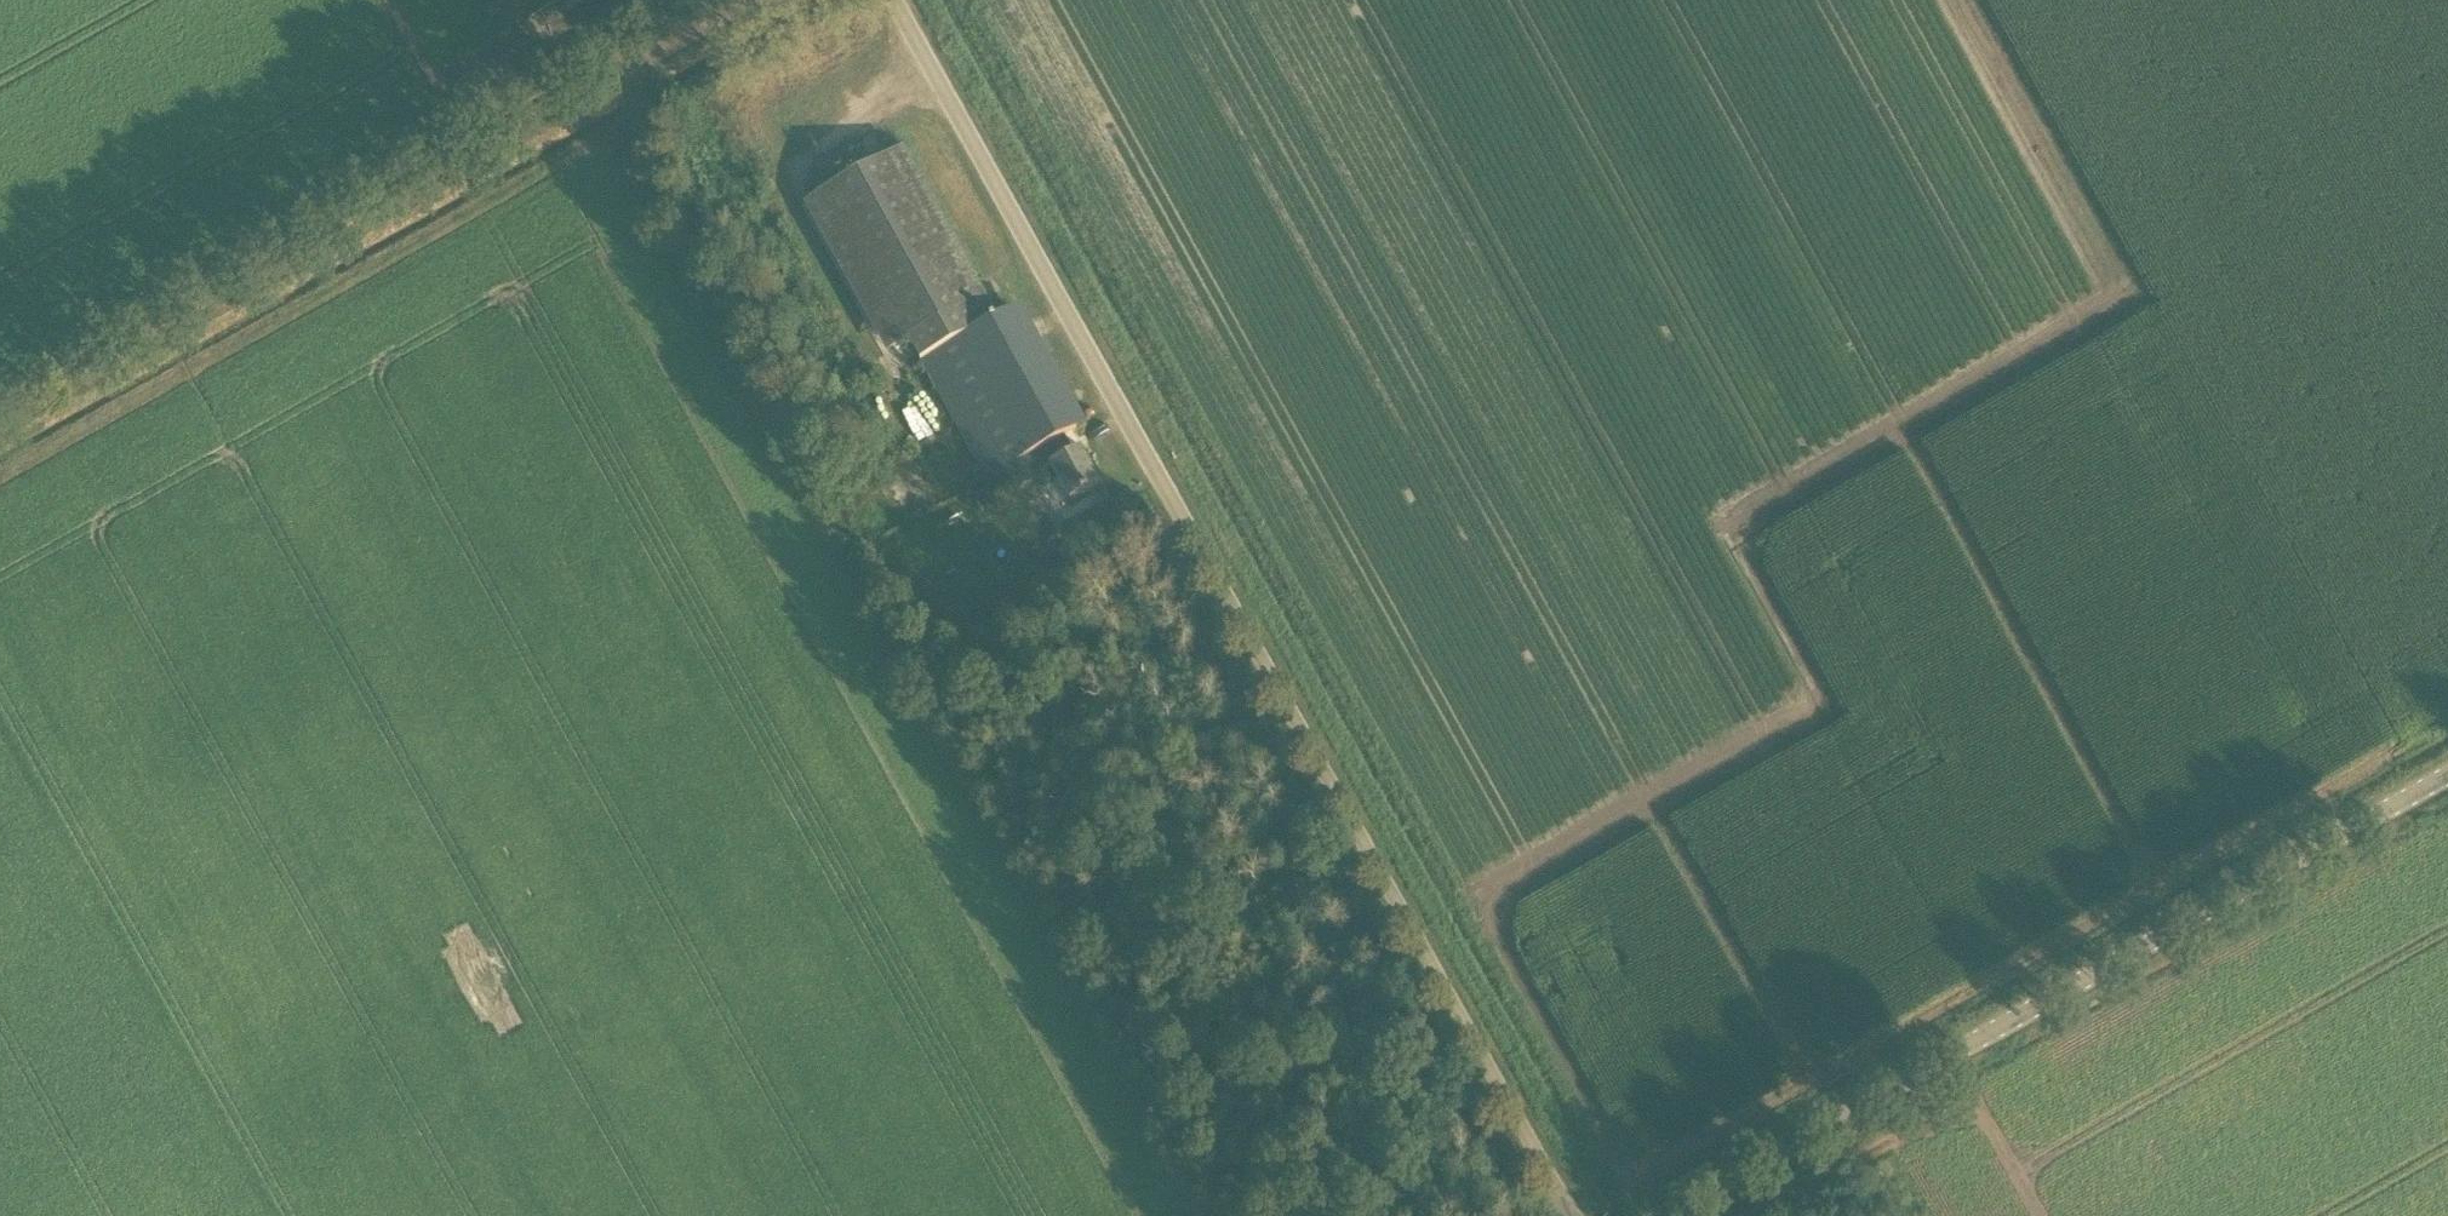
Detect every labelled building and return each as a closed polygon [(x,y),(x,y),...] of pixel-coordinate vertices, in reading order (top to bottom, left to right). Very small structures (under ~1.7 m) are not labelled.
[(532,19),(549,49),(635,0),(565,0),(532,19)] [(910,339),(988,480),(989,483),(998,499),(1000,502),(1042,479),(1039,473),(1052,466),(1072,501),(1101,485),(1081,449),(1074,453),(1065,437),(1078,430),(1011,310),(996,318),(903,148),(803,203),(885,352),(910,339)] [(989,483),(974,492),(980,504),(987,506),(998,499),(989,483)]
